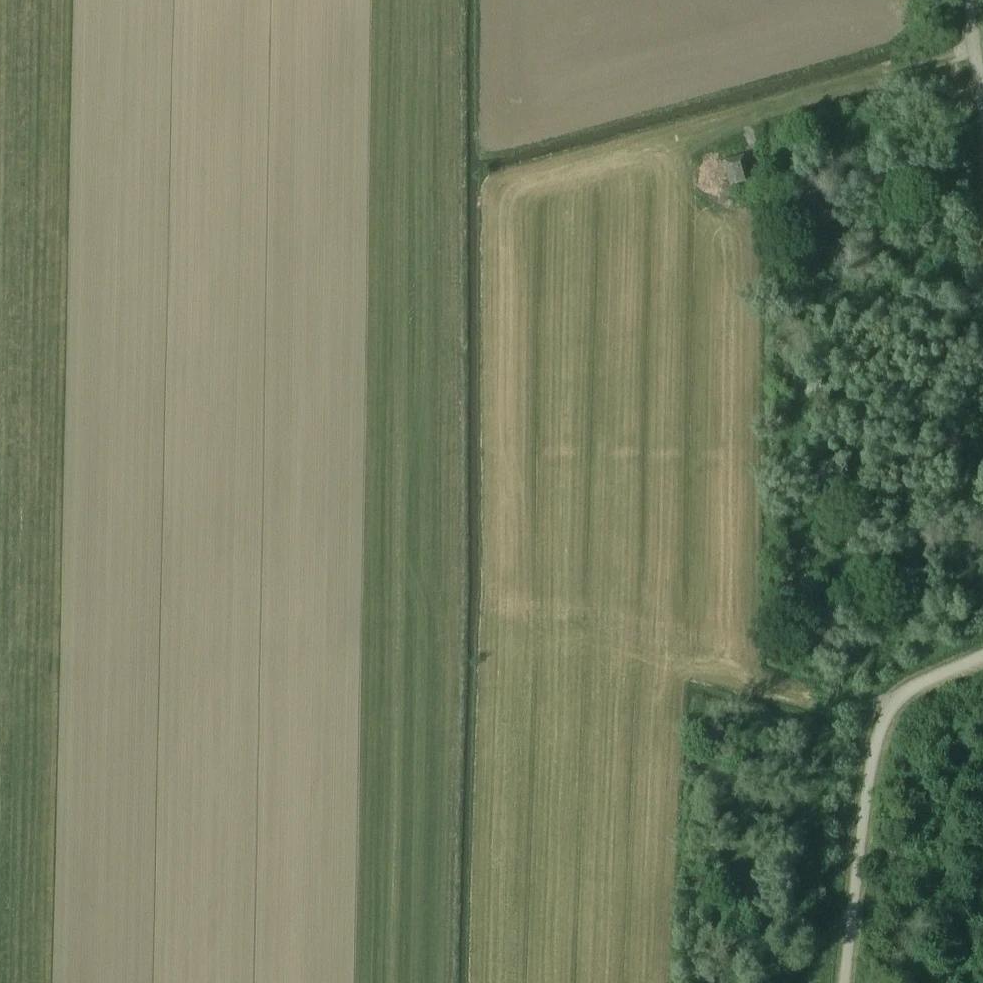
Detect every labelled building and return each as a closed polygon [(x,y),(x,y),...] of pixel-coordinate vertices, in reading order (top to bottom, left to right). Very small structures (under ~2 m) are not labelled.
[(758,179),(752,151),(728,157),(735,185),(758,179)]
